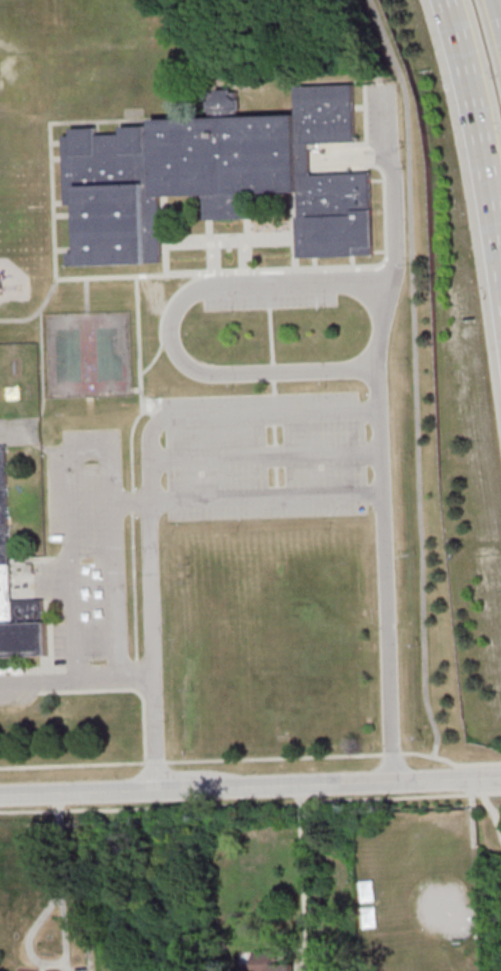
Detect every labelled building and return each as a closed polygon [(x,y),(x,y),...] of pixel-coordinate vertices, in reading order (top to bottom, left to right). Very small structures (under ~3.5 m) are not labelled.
[(63,137),(71,137),(71,130),(97,129),(97,136),(120,135),(121,135),(121,128),(146,128),(147,135),(150,134),(153,134),(152,121),(209,120),(208,95),(215,94),(215,91),(232,90),(232,93),(241,93),(241,119),(296,117),(296,88),(355,87),(356,106),(357,144),(311,145),(312,176),(372,174),(374,252),(374,257),(353,257),(315,258),(298,259),(297,218),(300,218),(299,194),(293,194),(250,195),(250,221),(247,221),(209,222),(204,222),(204,196),(164,197),(160,197),(162,266),(68,268),(68,254),(79,253),(79,249),(78,214),(78,205),(65,205),(65,202),(64,158),(63,143),(63,137)] [(42,662),(0,663),(0,447),(5,447),(9,602),(35,601),(43,601),(43,624),(47,624),(48,661),(42,662)] [(297,961),(279,961),(278,949),(250,950),(250,970),(297,970),(297,961)]
